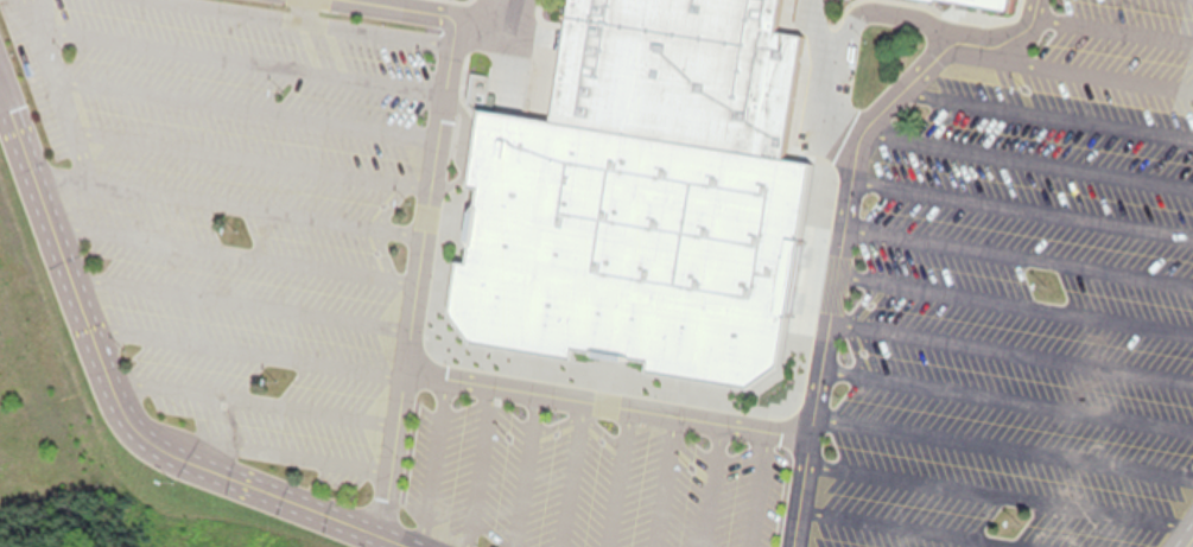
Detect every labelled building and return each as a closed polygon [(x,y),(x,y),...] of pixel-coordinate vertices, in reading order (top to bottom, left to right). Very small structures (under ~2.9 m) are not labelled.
[(457,10),(460,0),(422,0),(457,10)] [(547,120),(566,0),(777,0),(772,32),(797,36),(778,159),(804,163),(774,367),(745,387),(465,342),(445,310),(475,108),(547,120)]
